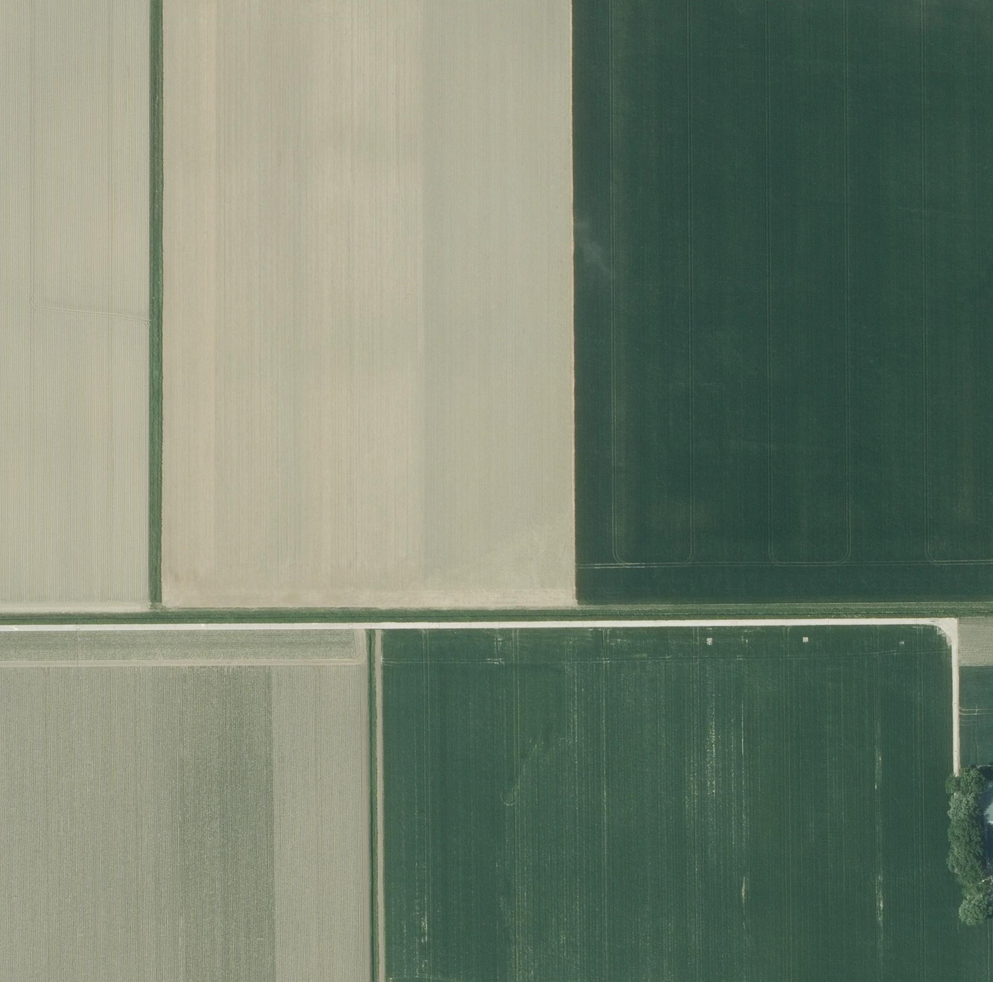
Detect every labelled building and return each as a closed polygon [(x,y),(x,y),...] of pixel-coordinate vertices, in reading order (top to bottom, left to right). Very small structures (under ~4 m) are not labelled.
[(981,787),(988,867),(992,866),(992,786),(981,787)] [(972,866),(982,865),(981,852),(971,852),(972,866)]
